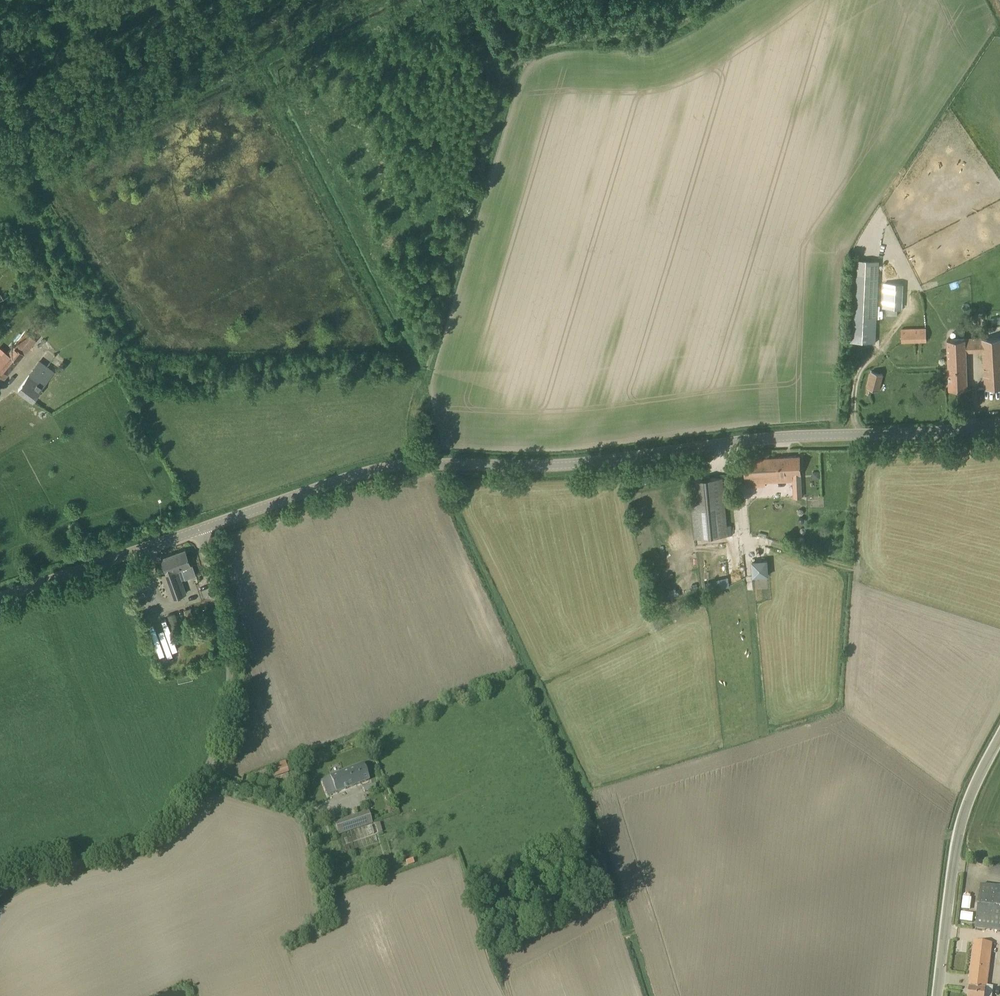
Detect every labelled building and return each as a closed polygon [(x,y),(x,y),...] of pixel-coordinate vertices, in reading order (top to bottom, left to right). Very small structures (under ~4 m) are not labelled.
[(875,342),(878,261),(854,260),(851,341),(875,342)] [(897,315),(897,309),(902,309),(903,285),(884,283),(882,308),(887,308),(887,315),(897,315)] [(926,328),(919,328),(901,329),(901,342),(926,341),(926,328)] [(982,338),(983,349),(985,377),(979,377),(979,388),(999,388),(999,337),(982,338)] [(965,339),(947,340),(949,390),(967,389),(965,339)] [(10,371),(24,354),(14,346),(0,363),(0,375),(4,379),(10,371)] [(18,389),(32,400),(44,385),(47,380),(33,370),(30,375),(18,389)] [(878,390),(882,375),(871,372),(867,387),(878,390)] [(802,498),(800,456),(743,459),(744,487),(761,486),(761,476),(793,475),(794,498),(802,498)] [(728,534),(723,487),(722,477),(690,480),(695,537),(728,534)] [(169,598),(185,592),(177,570),(190,565),(185,550),(161,558),(166,573),(161,575),(169,598)] [(769,576),(767,559),(752,561),(753,577),(769,576)] [(169,615),(172,626),(180,623),(176,612),(169,615)] [(285,762),(271,767),(274,776),(288,772),(285,762)] [(328,796),(370,780),(367,775),(364,765),(322,780),(328,796)] [(339,834),(372,822),(368,810),(335,822),(339,834)] [(374,874),(386,871),(383,859),(371,862),(374,874)] [(999,932),(999,887),(981,885),(975,929),(999,932)] [(988,978),(992,943),(974,941),(968,988),(970,989),(969,995),(984,995),(985,990),(986,990),(988,978)]
